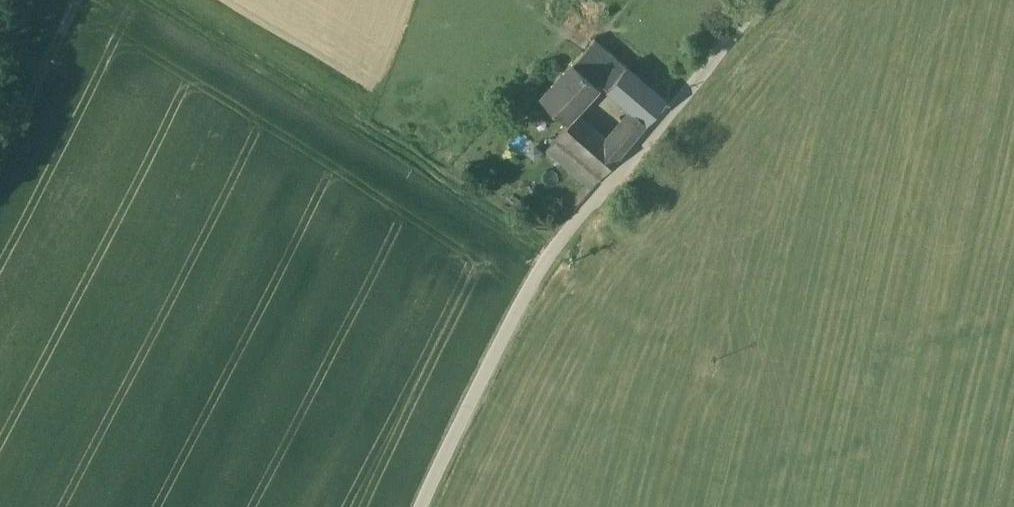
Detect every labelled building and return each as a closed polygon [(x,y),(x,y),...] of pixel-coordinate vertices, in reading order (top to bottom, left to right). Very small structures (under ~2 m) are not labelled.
[(627,65),(595,38),(580,54),(575,60),(574,61),(598,83),(600,80),(608,87),(627,65)] [(574,48),(568,54),(575,60),(580,54),(574,48)] [(574,61),(541,96),(565,118),(598,83),(574,61)] [(627,65),(608,87),(633,109),(647,121),(666,99),(627,65)] [(633,109),(617,127),(631,140),(647,121),(633,109)] [(599,133),(576,113),(557,135),(580,155),(599,133)] [(617,127),(607,140),(621,152),(631,140),(617,127)] [(607,140),(599,133),(580,155),(601,173),(621,152),(607,140)] [(580,155),(557,135),(545,149),(589,187),(601,173),(580,155)]
